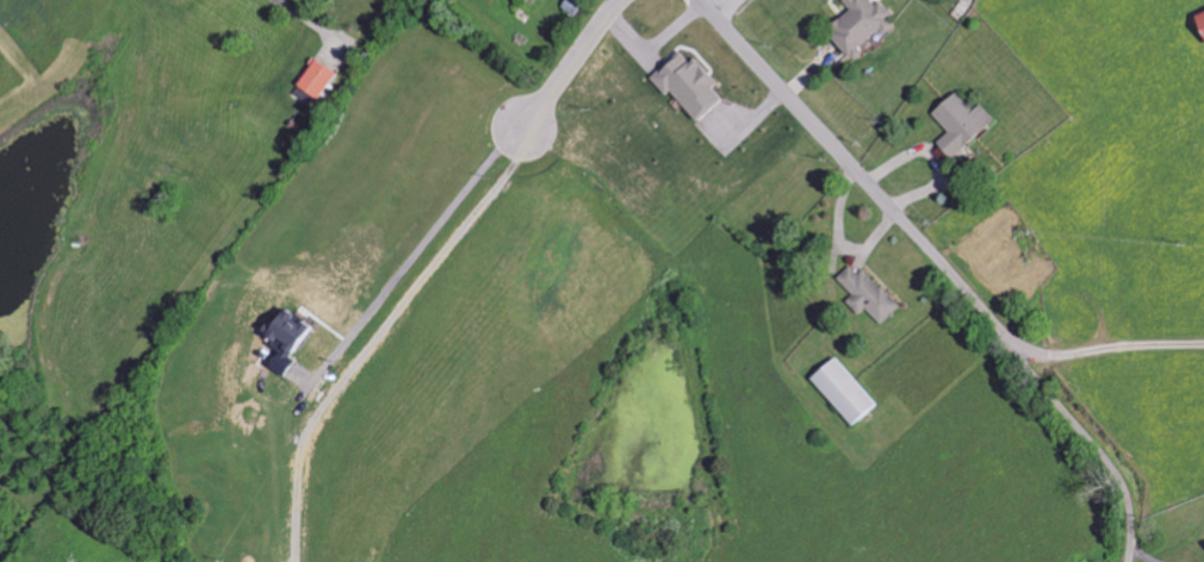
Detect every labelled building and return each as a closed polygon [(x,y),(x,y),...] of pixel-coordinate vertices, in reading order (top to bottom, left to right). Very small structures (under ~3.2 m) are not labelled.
[(881,32),(889,26),(884,19),(890,15),(879,0),(872,5),(868,0),(840,0),(847,9),(822,28),(843,56),(879,29),(881,32)] [(1187,16),(1200,45),(1203,43),(1203,8),(1187,16)] [(651,74),(691,122),(724,96),(692,57),(687,61),(679,51),(651,74)] [(335,73),(313,58),(295,85),(317,100),(335,73)] [(979,104),(971,111),(952,91),(930,113),(947,132),(934,144),(949,159),(992,118),(979,104)] [(836,279),(852,295),(845,302),(858,316),(865,310),(880,325),(899,307),(863,268),(857,274),(850,266),(836,279)] [(312,332),(278,306),(258,333),(281,350),(272,362),(282,370),(312,332)] [(807,379),(853,427),(876,405),(830,357),(807,379)]
